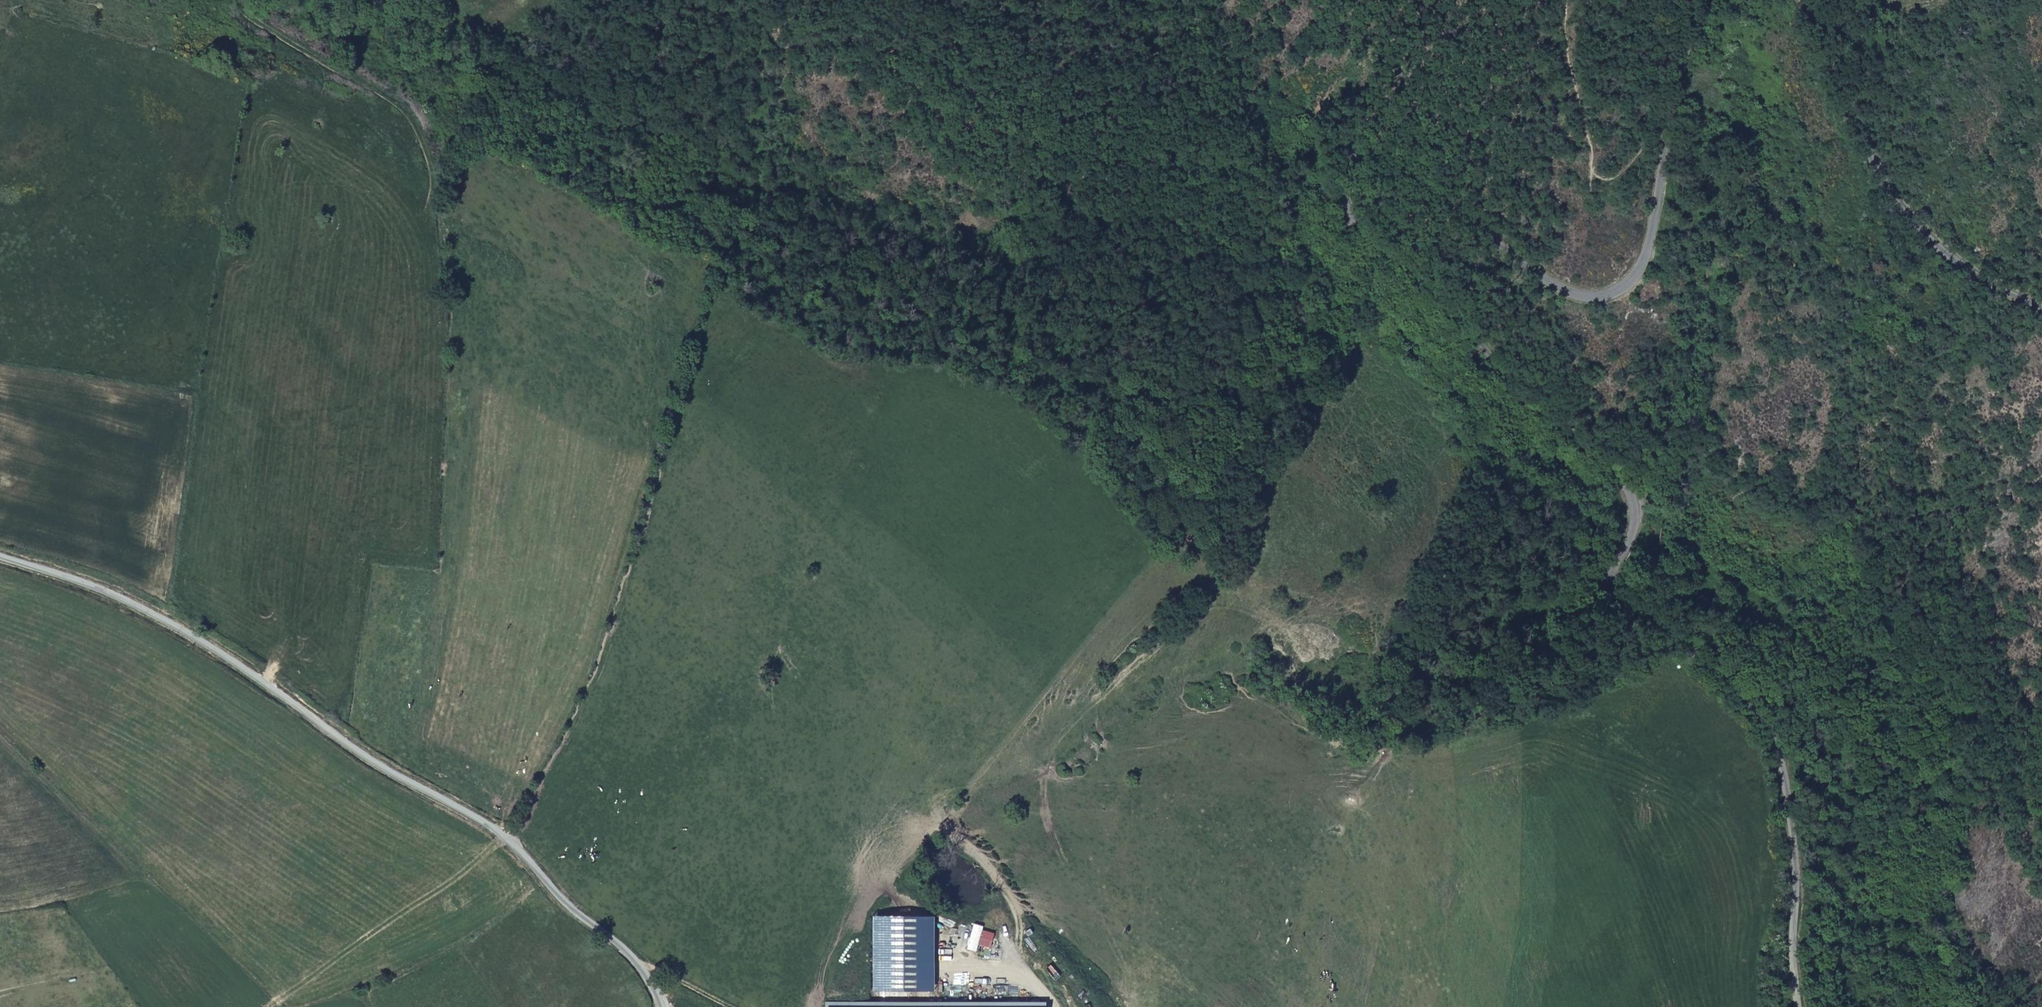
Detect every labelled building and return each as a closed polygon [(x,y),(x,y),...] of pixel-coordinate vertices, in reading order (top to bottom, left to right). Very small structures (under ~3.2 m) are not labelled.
[(1954,230),(1947,238),(1952,243),(1958,235),(1954,230)]
